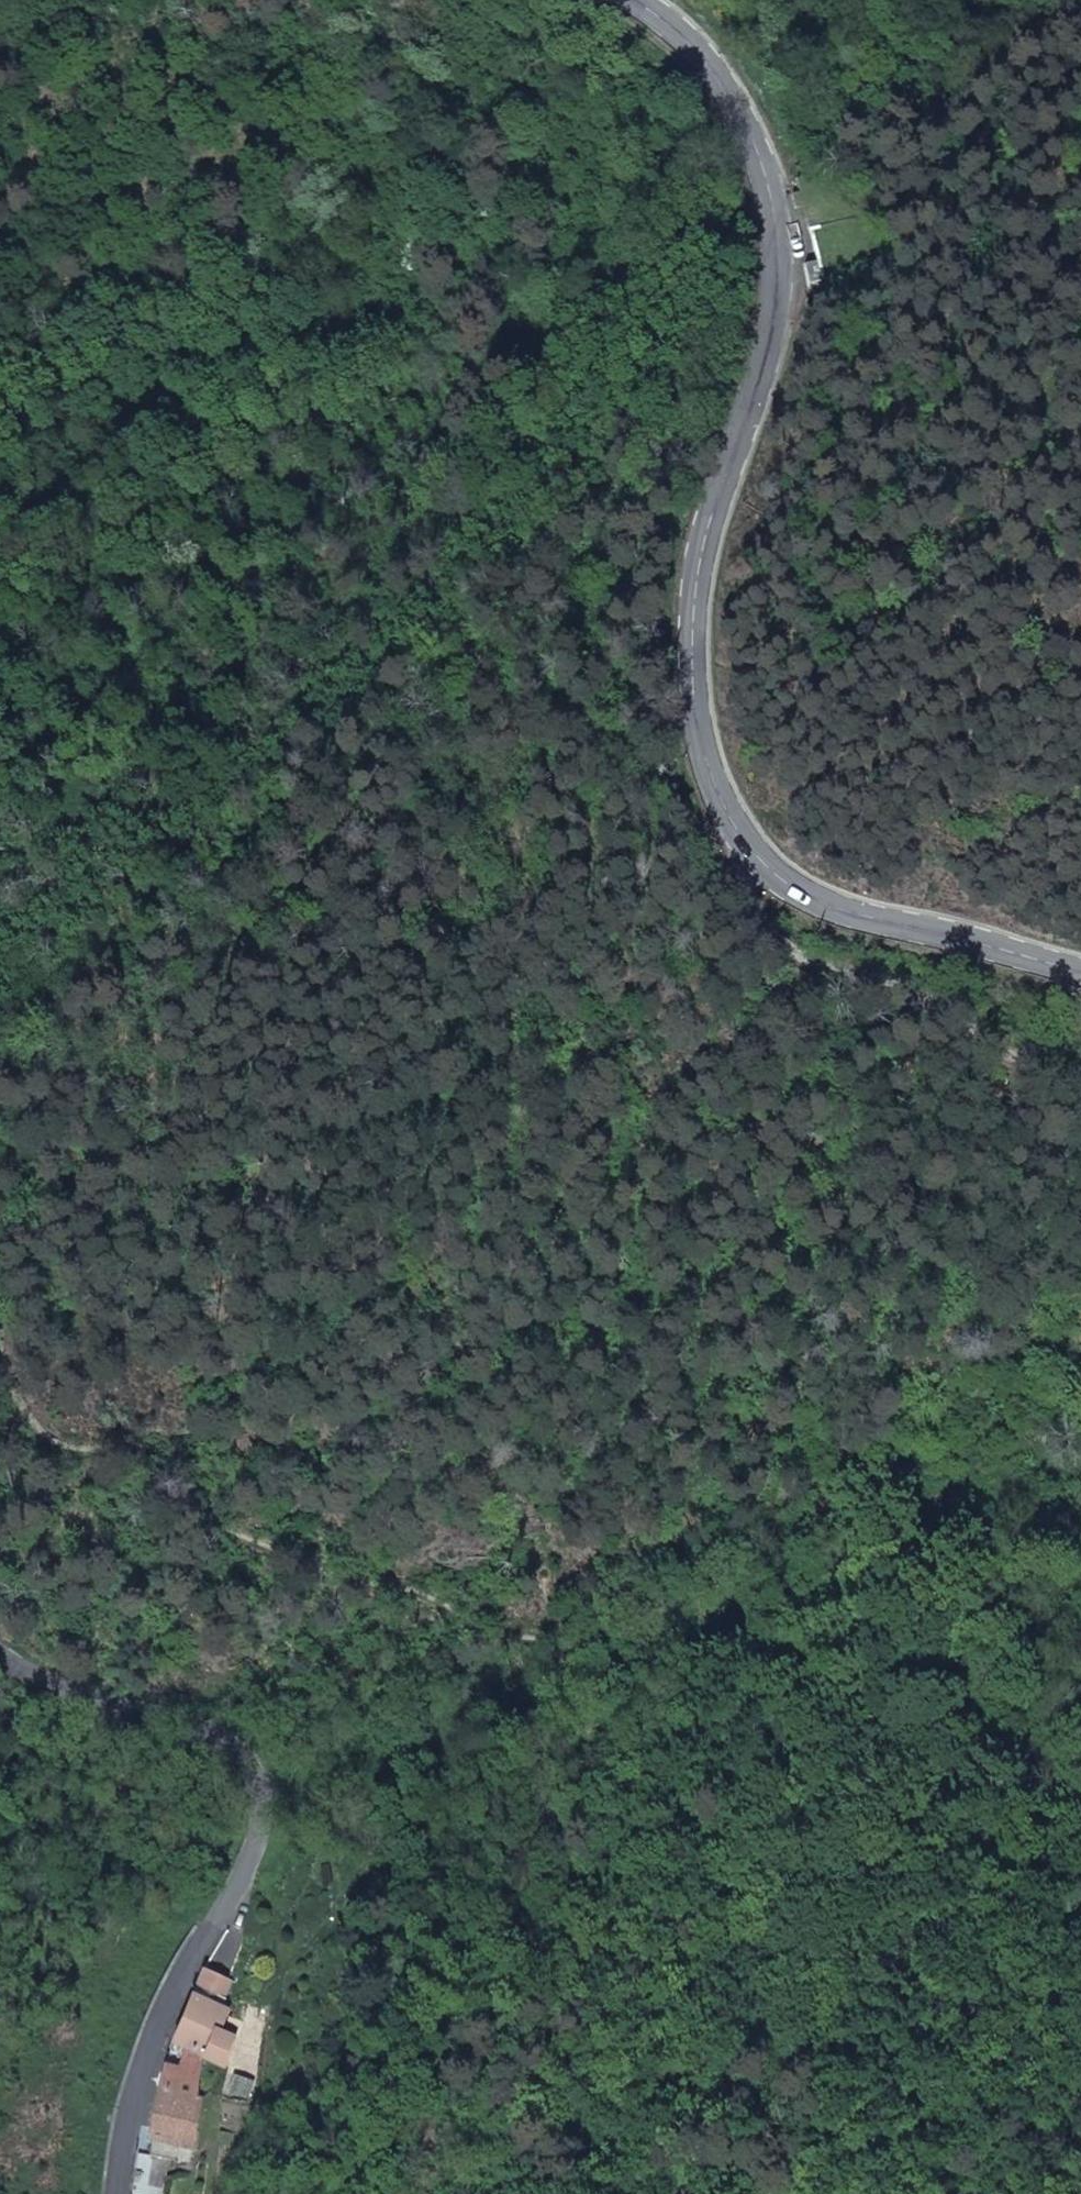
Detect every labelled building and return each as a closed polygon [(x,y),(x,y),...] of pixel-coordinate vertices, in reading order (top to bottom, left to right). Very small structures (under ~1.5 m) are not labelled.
[(231,1983),(208,1968),(205,1973),(194,1992),(193,1992),(220,2003),(231,1983)] [(206,2054),(227,2063),(241,2033),(220,2024),(226,2005),(220,2003),(193,1992),(176,2041),(206,2054)] [(169,2064),(162,2088),(149,2158),(177,2163),(181,2148),(199,2152),(203,2134),(194,2133),(200,2096),(194,2095),(206,2054),(176,2041),(169,2064)]
